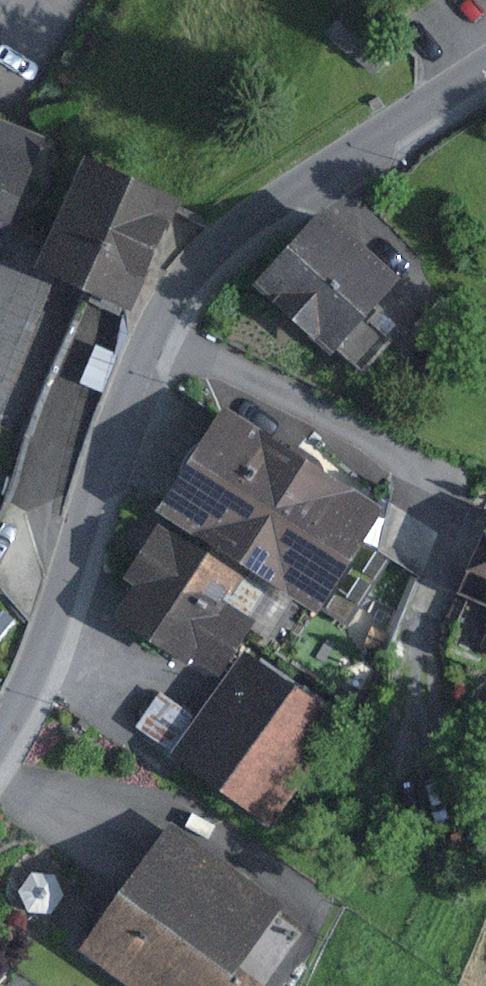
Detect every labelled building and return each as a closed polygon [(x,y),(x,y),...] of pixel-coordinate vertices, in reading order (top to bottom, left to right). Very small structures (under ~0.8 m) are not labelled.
[(404,48),(350,1),(329,25),(383,72),(404,48)] [(64,134),(0,110),(0,303),(64,134)] [(72,151),(24,264),(133,309),(180,196),(72,151)] [(400,277),(320,206),(253,282),(333,352),(400,277)] [(225,403),(158,516),(167,522),(242,566),(320,612),(387,499),(225,403)] [(485,598),(485,519),(458,587),(485,598)] [(242,566),(167,522),(111,615),(186,660),(192,651),(218,666),(249,613),(223,597),(242,566)] [(347,722),(249,654),(181,754),(278,821),(347,722)] [(240,964),(283,904),(177,828),(87,953),(133,985),(271,985),(240,964)]
